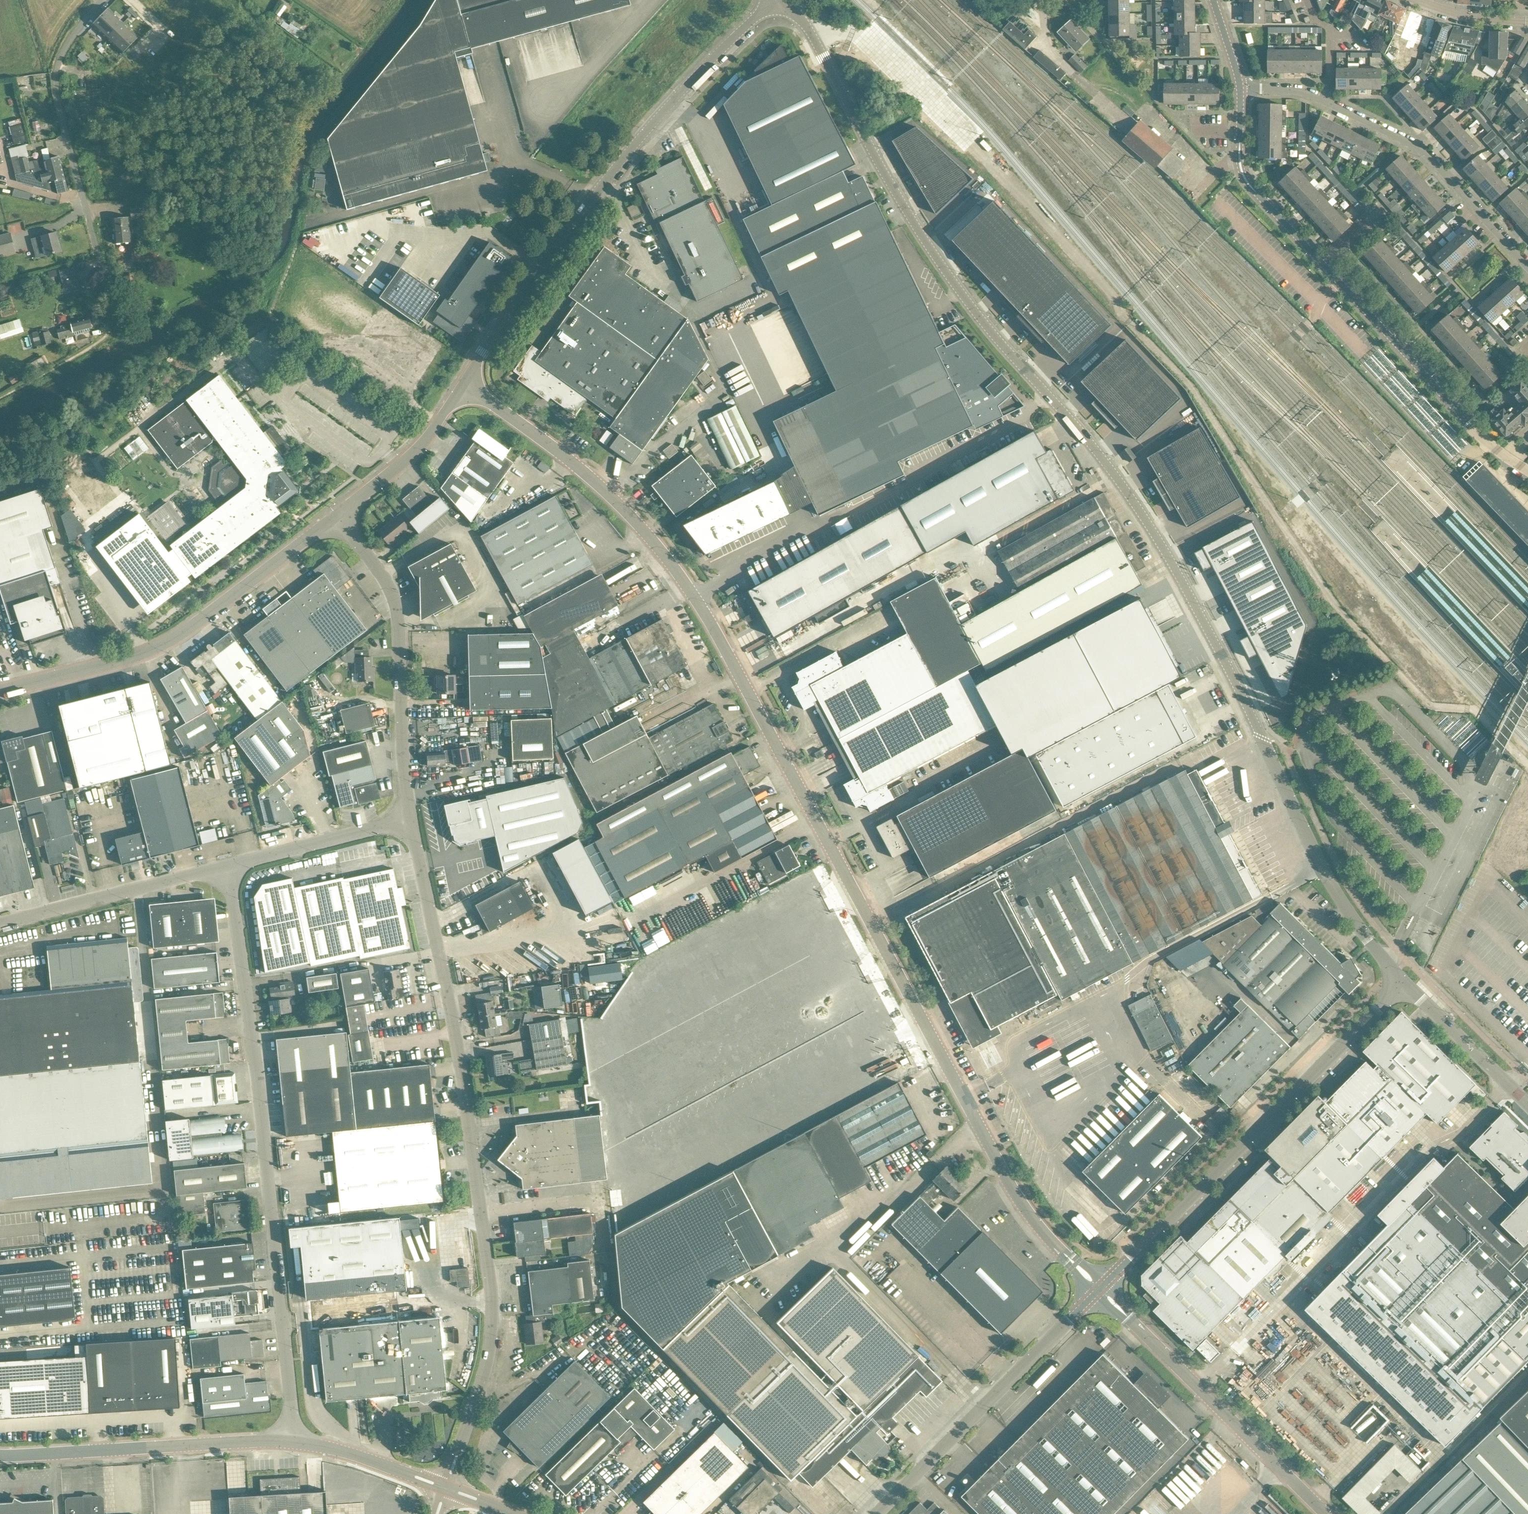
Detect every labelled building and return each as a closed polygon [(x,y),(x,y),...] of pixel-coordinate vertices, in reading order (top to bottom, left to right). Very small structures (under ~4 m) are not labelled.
[(461,56),(472,53),(470,49),(630,5),(629,0),(434,0),(419,25),(380,73),(415,63),(453,52),(460,50),(461,56)] [(1292,9),(1289,0),(1286,0),(1284,1),(1288,11),(1292,9)] [(1317,1),(1321,11),(1321,10),(1322,11),(1328,0),(1317,0),(1317,1)] [(1345,0),(1332,0),(1336,2),(1331,11),(1333,16),(1337,18),(1345,0)] [(1362,0),(1354,0),(1355,0),(1347,15),(1353,17),(1352,20),(1353,19),(1357,12),(1360,4),(1362,0)] [(1385,1),(1383,0),(1362,0),(1360,4),(1357,12),(1353,19),(1352,20),(1361,30),(1367,18),(1375,22),(1378,15),(1378,16),(1385,1)] [(1396,5),(1387,0),(1385,0),(1385,1),(1378,16),(1378,15),(1375,22),(1372,27),(1378,30),(1384,17),(1388,19),(1389,20),(1396,5)] [(1245,12),(1265,12),(1265,1),(1260,1),(1245,1),(1245,2),(1245,12)] [(1175,13),(1195,13),(1195,2),(1175,2),(1175,13)] [(1129,3),(1110,3),(1110,5),(1110,14),(1129,14),(1129,3)] [(280,16),(286,7),(282,4),(275,13),(280,16)] [(1147,14),(1152,14),(1152,5),(1147,5),(1147,8),(1142,8),(1142,13),(1147,13),(1147,14)] [(1395,34),(1407,10),(1396,5),(1389,20),(1390,20),(1391,36),(1393,37),(1395,34)] [(139,37),(108,8),(92,24),(123,54),(139,37)] [(1406,14),(1395,35),(1411,41),(1408,49),(1415,52),(1418,44),(1427,47),(1431,38),(1436,21),(1412,11),(1410,15),(1406,14)] [(1265,23),(1265,12),(1245,12),(1245,23),(1265,23)] [(1176,24),(1195,24),(1195,13),(1175,13),(1176,24)] [(1129,14),(1110,14),(1110,25),(1130,25),(1129,14)] [(273,20),(281,25),(280,26),(298,38),(302,32),(290,24),(289,25),(284,22),(284,21),(276,15),(273,20)] [(1004,29),(1003,29),(1025,50),(1026,49),(1037,36),(1030,29),(1025,35),(1010,21),(1004,29)] [(1072,21),(1060,32),(1076,50),(1088,39),(1072,21)] [(1450,35),(1453,26),(1436,21),(1431,38),(1427,47),(1427,49),(1424,58),(1430,60),(1432,54),(1441,58),(1442,56),(1443,60),(1443,58),(1445,54),(1443,53),(1450,35)] [(1195,34),(1195,33),(1195,24),(1176,24),(1176,35),(1181,35),(1180,34),(1195,34)] [(1130,25),(1110,25),(1110,28),(1110,36),(1130,36),(1130,38),(1137,38),(1137,25),(1130,25)] [(1458,53),(1469,29),(1455,26),(1451,36),(1446,51),(1458,53)] [(1485,32),(1479,31),(1469,29),(1458,53),(1467,55),(1469,55),(1474,48),(1475,43),(1479,44),(1485,32)] [(1518,39),(1507,39),(1508,33),(1490,32),(1490,51),(1482,51),(1482,65),(1486,65),(1497,73),(1509,54),(1518,39)] [(1181,45),(1200,45),(1200,33),(1195,33),(1195,34),(1180,34),(1181,35),(1181,45)] [(1251,33),(1246,35),(1248,44),(1254,43),(1251,33)] [(1161,43),(1161,39),(1175,39),(1175,34),(1161,35),(1156,35),(1156,43),(1161,43)] [(1527,44),(1527,40),(1520,35),(1518,39),(1509,54),(1514,57),(1509,66),(1513,68),(1521,55),(1527,44)] [(1384,55),(1389,46),(1382,43),(1379,49),(1382,52),(1384,55)] [(1527,62),(1527,44),(1521,55),(1513,68),(1521,73),(1527,62)] [(1200,45),(1181,45),(1181,56),(1200,56),(1200,45)] [(757,71),(759,76),(747,82),(725,105),(773,205),(844,171),(857,165),(801,56),(790,61),(782,46),(757,71)] [(1268,51),(1268,72),(1279,72),(1284,72),(1290,72),(1305,72),(1311,72),(1322,72),(1322,51),(1316,51),(1316,46),(1313,46),(1308,46),(1306,46),(1301,46),(1301,51),(1289,51),(1289,46),(1285,46),(1282,46),(1275,46),(1275,51),(1268,51)] [(455,58),(461,56),(460,50),(453,52),(415,63),(380,73),(327,138),(326,138),(333,164),(346,210),(487,171),(455,58)] [(1061,80),(1067,73),(1040,50),(1035,57),(1034,57),(1058,78),(1061,80)] [(1075,54),(1069,60),(1081,72),(1088,66),(1075,54)] [(1423,60),(1418,59),(1417,65),(1407,75),(1411,80),(1422,68),(1423,60)] [(1348,69),(1347,69),(1337,69),(1337,89),(1348,89),(1348,69)] [(1359,89),(1359,69),(1348,69),(1348,89),(1359,89)] [(1369,89),(1370,69),(1359,69),(1359,89),(1369,89)] [(1381,89),(1381,79),(1381,69),(1370,69),(1369,89),(1381,89)] [(1424,80),(1428,77),(1422,71),(1419,74),(1424,80)] [(90,75),(90,87),(101,88),(102,76),(90,75)] [(102,76),(101,88),(113,88),(113,76),(102,76)] [(113,76),(113,88),(124,88),(125,76),(113,76)] [(125,76),(124,88),(136,89),(136,77),(125,76)] [(1434,91),(1437,88),(1431,81),(1428,84),(1434,91)] [(1176,104),(1175,84),(1165,84),(1165,104),(1176,104)] [(1187,104),(1186,84),(1175,84),(1176,104),(1187,104)] [(1197,104),(1197,84),(1186,84),(1187,104),(1197,104)] [(1208,104),(1208,84),(1197,84),(1197,104),(1208,104)] [(1219,104),(1220,84),(1208,84),(1208,104),(1219,104)] [(1401,106),(1415,93),(1408,85),(1393,98),(1401,106)] [(1437,88),(1434,91),(1435,92),(1437,94),(1439,97),(1442,94),(1437,88)] [(1501,118),(1523,98),(1517,90),(1510,96),(1497,116),(1497,115),(1492,122),(1494,123),(1496,121),(1499,118),(1500,119),(1501,118)] [(86,102),(86,91),(76,91),(75,106),(83,107),(83,102),(86,102)] [(1408,114),(1422,101),(1415,93),(1401,106),(1408,114)] [(1485,114),(1492,103),(1484,98),(1479,107),(1485,114)] [(1527,106),(1527,103),(1523,98),(1501,118),(1504,121),(1514,111),(1517,115),(1527,106)] [(1415,122),(1430,109),(1422,101),(1408,114),(1415,122)] [(1492,122),(1497,115),(1495,114),(1499,108),(1492,103),(1485,114),(1492,122)] [(1131,116),(1134,112),(1125,104),(1119,111),(1121,112),(1114,121),(1126,130),(1135,120),(1131,116)] [(1286,126),(1286,121),(1286,111),(1282,111),(1282,105),(1260,104),(1260,158),(1281,158),(1281,152),(1285,152),(1285,139),(1281,138),(1281,126),(1286,126)] [(1527,119),(1527,106),(1517,115),(1521,119),(1514,125),(1516,128),(1517,128),(1527,119)] [(1430,109),(1415,122),(1423,131),(1437,118),(1430,109)] [(1477,119),(1480,116),(1475,110),(1472,113),(1477,119)] [(1442,136),(1457,123),(1449,115),(1435,128),(1442,136)] [(1480,116),(1477,119),(1483,125),(1486,122),(1480,116)] [(1323,139),(1331,121),(1321,117),(1313,134),(1323,139)] [(1517,128),(1516,128),(1508,135),(1509,135),(1505,139),(1508,142),(1515,136),(1516,136),(1523,130),(1525,133),(1527,131),(1527,119),(1517,128)] [(1332,144),(1341,126),(1331,121),(1323,139),(1332,144)] [(1499,131),(1502,128),(1496,121),(1494,123),(1492,124),(1499,131)] [(22,122),(19,123),(19,122),(15,123),(21,145),(28,143),(22,122)] [(1450,144),(1464,131),(1457,123),(1442,136),(1450,144)] [(1168,150),(1138,124),(1127,137),(1126,137),(1169,174),(1173,177),(1177,172),(1181,175),(1183,172),(1179,169),(1184,164),(1168,150)] [(1342,148),(1350,131),(1341,126),(1332,144),(1342,148)] [(1487,144),(1497,135),(1489,126),(1486,129),(1489,133),(1482,139),(1487,144)] [(917,127),(893,141),(908,167),(920,188),(921,188),(936,214),(974,179),(917,127)] [(1509,135),(1508,135),(1502,128),(1499,131),(1505,139),(1509,135)] [(1352,153),(1360,136),(1350,131),(1342,148),(1352,153)] [(1457,152),(1471,139),(1464,131),(1450,144),(1457,152)] [(1506,146),(1504,144),(1497,135),(1487,144),(1496,155),(1499,152),(1506,146)] [(1362,158),(1370,140),(1360,136),(1352,153),(1362,158)] [(1523,142),(1523,143),(1521,146),(1516,150),(1519,153),(1527,145),(1527,138),(1523,142)] [(1471,139),(1457,152),(1465,160),(1479,147),(1471,139)] [(1370,140),(1362,158),(1372,163),(1380,145),(1370,140)] [(1313,141),(1310,144),(1315,150),(1319,147),(1313,141)] [(1513,154),(1508,148),(1506,146),(1499,152),(1506,160),(1507,158),(1508,159),(1513,154)] [(1323,158),(1326,155),(1321,149),(1317,152),(1323,158)] [(1318,166),(1322,162),(1312,152),(1308,156),(1318,166)] [(1471,177),(1489,161),(1482,152),(1464,169),(1471,177)] [(1511,163),(1513,161),(1515,163),(1518,160),(1513,154),(1508,159),(1511,163)] [(1323,158),(1330,165),(1333,162),(1326,155),(1323,158)] [(37,173),(62,167),(59,156),(44,160),(43,158),(34,160),(33,161),(35,169),(29,170),(28,167),(29,166),(27,157),(14,160),(17,174),(23,172),(35,169),(37,173)] [(1394,177),(1409,164),(1401,156),(1387,169),(1394,177)] [(683,159),(683,158),(682,158),(682,157),(681,157),(681,158),(675,161),(675,160),(675,161),(669,164),(669,163),(668,164),(662,167),(661,167),(662,168),(656,170),(655,170),(658,175),(652,178),(651,177),(651,178),(645,181),(645,180),(644,180),(645,181),(639,184),(638,183),(638,184),(638,185),(637,185),(637,186),(638,185),(642,193),(641,194),(642,194),(646,202),(645,202),(660,233),(663,232),(684,275),(681,276),(685,285),(688,284),(697,301),(743,279),(705,200),(703,201),(699,193),(700,193),(700,192),(699,193),(695,185),(696,184),(695,184),(691,176),(692,176),(691,175),(687,167),(688,167),(687,166),(686,167),(683,159)] [(1478,185),(1493,172),(1497,169),(1489,161),(1471,177),(1478,185)] [(1327,176),(1331,172),(1322,162),(1318,166),(1327,176)] [(1402,185),(1416,172),(1409,164),(1394,177),(1402,185)] [(1527,171),(1522,164),(1518,167),(1524,174),(1527,171)] [(1339,175),(1342,172),(1336,166),(1333,169),(1339,175)] [(42,183),(64,178),(62,167),(37,173),(35,169),(23,172),(25,182),(43,187),(42,183)] [(1349,218),(1342,211),(1339,208),(1336,211),(1328,202),(1331,199),(1321,188),(1318,191),(1310,183),(1313,179),(1304,169),(1300,172),(1296,167),(1280,182),(1334,241),(1350,226),(1346,221),(1349,218)] [(958,329),(942,337),(877,201),(875,202),(863,176),(850,183),(844,171),(773,205),(744,219),(781,296),(790,292),(837,391),(774,421),(820,516),(905,474),(899,461),(974,425),(1021,403),(1006,386),(1005,386),(999,380),(1000,379),(958,329)] [(1336,185),(1339,182),(1331,172),(1327,176),(1336,185)] [(1345,182),(1349,179),(1342,172),(1339,175),(1345,182)] [(1409,193),(1423,180),(1416,172),(1402,185),(1409,193)] [(1486,193),(1500,180),(1493,172),(1478,185),(1486,193)] [(58,194),(68,191),(64,178),(42,183),(43,187),(58,192),(58,194)] [(1416,201),(1430,188),(1423,180),(1409,193),(1416,201)] [(1500,180),(1486,193),(1493,201),(1508,188),(1500,180)] [(1353,190),(1356,188),(1356,187),(1351,181),(1347,184),(1353,190)] [(1345,195),(1348,191),(1339,182),(1336,185),(1345,195)] [(1369,185),(1375,192),(1378,189),(1372,182),(1369,185)] [(762,206),(767,204),(760,186),(755,188),(762,206)] [(1423,209),(1438,196),(1430,188),(1416,201),(1423,209)] [(1524,190),(1521,193),(1516,189),(1500,203),(1527,234),(1527,195),(1524,190)] [(1354,205),(1357,201),(1348,191),(1345,195),(1354,205)] [(1384,202),(1387,199),(1381,193),(1378,196),(1384,202)] [(1438,196),(1423,209),(1431,218),(1445,205),(1438,196)] [(1394,199),(1390,202),(1387,199),(1384,202),(1391,210),(1398,203),(1394,199)] [(995,201),(953,240),(1022,313),(1019,316),(1043,342),(1046,339),(1070,365),(1079,357),(1112,325),(995,201)] [(1354,205),(1363,214),(1367,211),(1357,201),(1354,205)] [(1401,215),(1398,211),(1402,207),(1398,203),(1391,210),(1398,218),(1401,215)] [(131,218),(142,217),(141,209),(130,210),(131,218)] [(1447,220),(1454,214),(1451,211),(1444,216),(1447,220)] [(1398,218),(1401,221),(1403,224),(1407,221),(1401,215),(1398,218)] [(115,244),(125,243),(131,242),(129,217),(112,218),(115,244)] [(1440,220),(1434,225),(1437,229),(1443,223),(1440,220)] [(1403,237),(1407,234),(1398,224),(1394,228),(1403,237)] [(1407,228),(1413,234),(1416,231),(1410,225),(1407,228)] [(1431,234),(1437,229),(1434,225),(1428,231),(1431,234)] [(1471,250),(1479,243),(1466,228),(1458,236),(1471,250)] [(46,255),(52,253),(61,251),(56,232),(41,236),(32,239),(34,246),(43,243),(46,255)] [(14,251),(10,234),(0,236),(0,255),(14,251)] [(1412,247),(1416,244),(1407,234),(1403,237),(1412,247)] [(1427,238),(1424,234),(1418,240),(1421,243),(1427,238)] [(1463,257),(1471,250),(1458,236),(1450,243),(1463,257)] [(1398,252),(1395,249),(1388,241),(1385,244),(1381,240),(1365,254),(1419,314),(1435,300),(1430,295),(1434,292),(1423,281),(1420,284),(1412,275),(1415,272),(1405,261),(1402,264),(1394,255),(1398,252)] [(448,301),(400,267),(379,298),(418,325),(436,300),(441,304),(436,311),(439,313),(433,322),(463,343),(473,328),(465,321),(510,257),(504,252),(504,250),(503,249),(502,248),(501,247),(500,246),(499,246),(497,246),(495,246),(489,242),(448,301)] [(1455,265),(1463,257),(1450,243),(1442,250),(1455,265)] [(1421,257),(1424,253),(1416,244),(1412,247),(1421,257)] [(668,295),(664,302),(625,274),(631,266),(625,261),(623,263),(620,260),(621,259),(604,246),(568,296),(576,302),(541,351),(532,345),(531,346),(532,346),(514,371),(513,370),(513,371),(523,378),(520,381),(520,382),(521,381),(540,394),(540,395),(541,395),(549,400),(550,398),(575,415),(587,398),(615,419),(609,427),(619,434),(609,447),(632,464),(708,359),(688,319),(680,313),(683,310),(680,303),(668,295)] [(133,261),(152,259),(152,250),(133,252),(133,261)] [(1447,272),(1455,265),(1442,250),(1434,258),(1447,272)] [(1430,267),(1434,263),(1424,253),(1421,257),(1430,267)] [(1438,277),(1442,273),(1434,263),(1430,267),(1438,277)] [(1452,283),(1448,279),(1442,273),(1438,277),(1448,287),(1452,283)] [(1511,278),(1503,286),(1516,300),(1524,293),(1511,278)] [(78,279),(63,283),(65,292),(80,288),(78,279)] [(1503,286),(1495,293),(1508,307),(1516,300),(1503,286)] [(1495,293),(1487,300),(1500,315),(1508,307),(1495,293)] [(1475,309),(1472,306),(1466,299),(1462,303),(1471,313),(1475,309)] [(1485,302),(1479,308),(1492,322),(1494,325),(1497,325),(1502,320),(1503,317),(1500,315),(1487,300),(1485,302)] [(1480,323),(1484,319),(1475,309),(1471,313),(1480,323)] [(1516,316),(1521,321),(1524,325),(1527,321),(1527,317),(1522,311),(1516,316)] [(1449,315),(1433,330),(1440,337),(1443,341),(1457,357),(1461,361),(1475,377),(1478,381),(1486,389),(1502,374),(1498,369),(1501,366),(1496,361),(1494,359),(1492,356),(1484,347),(1483,348),(1478,342),(1473,337),(1470,340),(1466,335),(1471,331),(1467,326),(1466,327),(1463,324),(1461,322),(1457,317),(1453,320),(1449,315)] [(91,337),(89,328),(92,327),(89,317),(80,320),(70,322),(71,327),(66,328),(65,328),(57,330),(59,339),(75,335),(76,341),(91,337)] [(0,323),(0,337),(24,331),(21,318),(0,323)] [(1488,332),(1492,329),(1484,319),(1480,323),(1488,332)] [(1521,321),(1515,327),(1518,330),(1524,325),(1521,321)] [(783,393),(824,375),(803,325),(783,333),(792,353),(785,356),(790,367),(782,370),(785,378),(778,381),(783,393)] [(267,327),(240,347),(265,379),(291,359),(267,327)] [(1497,342),(1501,339),(1492,329),(1488,332),(1497,342)] [(32,333),(35,346),(52,343),(49,331),(40,333),(39,331),(32,333)] [(1507,340),(1514,334),(1511,331),(1504,336),(1507,340)] [(1513,346),(1518,342),(1514,338),(1509,342),(1513,346)] [(1126,339),(1082,381),(1098,399),(1093,404),(1104,416),(1154,369),(1126,339)] [(1510,349),(1505,343),(1501,339),(1497,342),(1506,352),(1510,349)] [(1506,352),(1515,362),(1519,359),(1510,349),(1506,352)] [(41,357),(29,364),(34,371),(45,364),(41,357)] [(1154,369),(1104,416),(1116,428),(1121,423),(1137,440),(1182,398),(1154,369)] [(704,385),(711,379),(705,371),(697,377),(704,385)] [(295,485),(282,468),(287,464),(281,456),(290,449),(273,426),(263,433),(219,375),(186,400),(187,401),(147,430),(177,469),(216,439),(234,464),(221,474),(219,487),(229,500),(169,546),(171,550),(168,552),(138,514),(103,541),(155,608),(190,581),(187,577),(192,573),(195,578),(280,513),(277,508),(294,495),(291,492),(292,487),(295,485)] [(1521,387),(1513,394),(1516,397),(1517,395),(1527,407),(1527,394),(1521,387)] [(1527,424),(1527,407),(1517,395),(1516,397),(1513,394),(1512,394),(1522,405),(1514,412),(1509,406),(1508,407),(1503,401),(1496,408),(1495,407),(1487,415),(1506,436),(1521,422),(1525,427),(1527,424)] [(731,468),(759,455),(735,405),(707,419),(731,468)] [(1201,427),(1148,457),(1160,478),(1159,478),(1154,481),(1162,495),(1221,462),(1201,427)] [(509,451),(479,429),(472,438),(475,441),(440,488),(471,522),(513,463),(505,456),(509,451)] [(613,435),(607,430),(599,440),(606,445),(613,435)] [(1048,452),(1036,430),(945,481),(902,505),(929,553),(967,531),(975,546),(1075,490),(1052,449),(1048,452)] [(1122,451),(1130,462),(1136,457),(1128,447),(1122,451)] [(688,507),(691,505),(715,486),(690,454),(651,485),(670,509),(682,499),(688,507)] [(1221,462),(1162,495),(1171,510),(1176,507),(1188,527),(1241,497),(1221,462)] [(1483,463),(1466,480),(1527,545),(1527,510),(1483,463)] [(789,513),(774,481),(682,525),(705,554),(789,513)] [(432,503),(418,486),(402,499),(416,516),(409,522),(419,533),(449,508),(439,497),(432,503)] [(43,529),(53,526),(40,488),(0,501),(0,591),(11,624),(19,621),(25,640),(26,640),(25,638),(28,637),(31,645),(33,644),(32,642),(42,639),(42,641),(67,633),(59,608),(58,609),(51,586),(60,583),(43,529)] [(1011,593),(1125,529),(1104,492),(999,551),(1018,585),(1010,590),(1011,593)] [(482,535),(480,536),(517,604),(592,564),(555,496),(482,535)] [(409,529),(398,515),(378,531),(389,545),(409,529)] [(862,604),(907,580),(895,558),(903,553),(886,521),(744,600),(764,636),(773,631),(783,648),(853,609),(852,606),(860,601),(862,604)] [(1203,548),(1195,552),(1204,571),(1213,566),(1249,635),(1240,640),(1250,658),(1259,653),(1281,697),(1281,698),(1288,694),(1307,625),(1253,521),(1203,547),(1203,548)] [(1136,572),(1146,567),(1125,529),(1011,593),(1013,595),(976,614),(965,594),(950,602),(982,663),(987,671),(1143,584),(1136,572)] [(451,543),(408,566),(419,588),(420,610),(425,620),(433,615),(434,617),(469,599),(468,596),(476,592),(451,543)] [(336,590),(351,579),(344,570),(343,571),(339,566),(340,565),(333,555),(313,570),(315,569),(318,574),(317,575),(319,577),(324,573),(336,590)] [(1004,566),(1000,568),(1006,579),(1011,577),(1004,566)] [(91,576),(97,584),(105,578),(98,570),(91,576)] [(268,616),(310,672),(367,629),(336,590),(324,573),(319,577),(281,605),(276,598),(262,609),(268,616)] [(598,575),(523,616),(530,628),(532,632),(540,646),(545,644),(573,629),(612,608),(618,605),(614,598),(612,599),(598,575)] [(982,663),(950,602),(937,577),(921,585),(891,601),(908,633),(845,667),(836,651),(804,669),(798,672),(797,672),(801,679),(799,683),(793,687),(793,688),(794,687),(805,709),(805,710),(816,704),(814,702),(820,699),(837,731),(832,734),(836,741),(978,666),(977,666),(982,663)] [(1039,752),(1169,683),(1182,677),(1177,666),(1174,668),(1153,629),(1137,637),(1127,619),(1147,609),(1141,598),(985,680),(976,685),(997,725),(1013,754),(1024,748),(1029,757),(1039,752)] [(286,691),(310,672),(268,616),(244,634),(250,642),(286,691)] [(596,725),(610,717),(605,709),(687,665),(662,619),(589,658),(573,629),(545,644),(540,646),(545,673),(551,708),(556,735),(557,737),(592,718),(596,725)] [(236,641),(236,640),(229,632),(213,644),(214,645),(212,647),(211,645),(210,644),(209,644),(208,644),(207,645),(207,647),(207,648),(204,649),(203,649),(204,651),(190,661),(197,670),(203,665),(215,682),(209,687),(215,694),(229,683),(257,720),(281,701),(236,642),(236,641)] [(540,646),(532,632),(468,634),(469,675),(545,673),(540,646)] [(358,681),(374,681),(373,671),(372,670),(371,670),(371,657),(355,657),(355,672),(358,672),(358,681)] [(1527,680),(1509,662),(1506,666),(1505,665),(1505,666),(1524,686),(1521,692),(1502,728),(1491,752),(1492,753),(1484,770),(1482,769),(1477,778),(1486,783),(1491,774),(1489,773),(1497,755),(1499,756),(1510,736),(1527,699),(1527,678),(1527,680)] [(222,735),(208,711),(182,666),(160,679),(186,723),(174,729),(183,746),(179,748),(184,757),(222,735)] [(886,784),(997,725),(976,685),(985,680),(978,666),(836,741),(840,748),(844,746),(862,778),(856,781),(855,778),(845,784),(845,785),(846,785),(857,806),(856,806),(857,807),(863,804),(868,805),(871,812),(872,811),(905,794),(900,784),(889,790),(886,784)] [(470,710),(551,708),(545,673),(469,675),(470,710)] [(463,692),(463,691),(463,684),(454,684),(454,676),(437,676),(438,693),(454,692),(463,692)] [(171,765),(150,682),(114,691),(113,687),(102,690),(103,693),(59,705),(80,788),(171,765)] [(1064,807),(1185,743),(1196,737),(1185,715),(1182,710),(1170,687),(1171,687),(1170,683),(1036,754),(1064,807)] [(270,786),(279,779),(310,755),(304,731),(282,701),(234,738),(270,786)] [(369,702),(340,710),(346,733),(375,726),(369,702)] [(321,703),(311,705),(314,716),(323,713),(321,703)] [(596,813),(724,745),(733,740),(728,731),(729,731),(723,721),(713,703),(702,709),(667,728),(666,728),(648,738),(636,715),(615,727),(610,717),(596,725),(600,732),(579,744),(564,752),(565,753),(596,813)] [(1438,723),(1444,729),(1453,720),(1447,714),(1438,723)] [(511,720),(512,760),(553,758),(551,718),(511,720)] [(1446,731),(1452,738),(1470,721),(1467,718),(1463,721),(1460,718),(1446,731)] [(1460,746),(1478,729),(1472,723),(1454,740),(1460,746)] [(7,761),(18,802),(67,790),(52,731),(22,738),(22,736),(2,741),(4,749),(0,750),(0,763),(7,761)] [(1461,748),(1467,754),(1485,737),(1479,731),(1461,748)] [(173,743),(176,748),(180,745),(173,735),(166,739),(170,745),(173,743)] [(1490,742),(1487,739),(1469,756),(1472,759),(1490,742)] [(359,804),(381,798),(377,782),(374,783),(373,779),(376,779),(366,740),(323,751),(329,776),(332,775),(340,807),(354,803),(355,806),(359,805),(359,804)] [(453,765),(469,763),(482,762),(480,745),(466,747),(467,747),(444,750),(444,752),(427,754),(428,766),(445,765),(445,762),(453,762),(453,765)] [(760,766),(749,746),(732,755),(730,752),(596,824),(603,836),(594,841),(624,898),(705,855),(714,872),(776,839),(743,775),(760,766)] [(1057,810),(1029,757),(1024,748),(1013,754),(920,803),(877,826),(882,836),(884,835),(887,842),(886,843),(894,858),(915,847),(931,877),(969,857),(1057,810)] [(815,753),(818,759),(825,755),(822,749),(815,753)] [(122,864),(199,845),(197,835),(179,766),(130,779),(144,831),(115,839),(122,864)] [(1095,881),(1021,920),(1048,972),(1110,939),(1115,948),(1124,944),(1133,962),(1254,899),(1253,898),(1261,894),(1230,833),(1229,833),(1224,823),(1225,823),(1197,769),(1192,772),(1189,768),(1186,770),(1070,830),(1095,881)] [(486,798),(447,807),(451,824),(449,824),(452,835),(453,834),(454,840),(460,844),(466,842),(466,844),(476,842),(476,840),(495,835),(503,872),(578,832),(583,822),(564,777),(486,795),(486,798)] [(279,779),(270,786),(258,795),(265,824),(275,821),(276,825),(295,820),(293,814),(281,797),(289,792),(279,779)] [(64,798),(42,803),(41,797),(25,801),(28,815),(27,815),(35,847),(45,844),(50,864),(64,861),(62,852),(68,850),(69,853),(79,858),(64,798)] [(35,887),(14,805),(0,808),(0,896),(35,887)] [(994,870),(1021,920),(1095,881),(1070,830),(994,870)] [(586,839),(557,850),(583,916),(611,905),(586,839)] [(785,872),(790,870),(799,865),(788,845),(756,862),(768,885),(787,875),(785,872)] [(321,882),(335,960),(360,955),(360,958),(410,947),(401,904),(403,903),(402,898),(404,897),(402,887),(397,888),(393,868),(343,879),(343,877),(321,882)] [(997,1027),(1058,994),(1053,986),(993,871),(906,917),(952,1003),(956,1000),(959,1005),(966,1001),(981,1029),(978,1030),(979,1030),(972,1034),(971,1038),(973,1043),(977,1045),(997,1034),(999,1030),(997,1027)] [(335,960),(321,882),(294,887),(292,878),(262,884),(254,896),(265,972),(310,963),(311,966),(335,960)] [(519,881),(475,905),(489,932),(534,908),(519,881)] [(181,904),(185,945),(216,942),(212,901),(181,904)] [(185,945),(181,904),(166,906),(165,902),(149,904),(154,948),(185,945)] [(1268,917),(1269,918),(1262,925),(1252,915),(1202,942),(1299,1038),(1357,980),(1356,979),(1361,974),(1355,963),(1354,964),(1349,959),(1340,964),(1281,904),(1268,917)] [(135,946),(128,947),(127,937),(47,945),(51,989),(0,994),(0,1198),(152,1183),(134,1002),(141,1001),(142,1001),(143,1000),(143,999),(144,999),(144,998),(138,949),(138,948),(138,947),(137,947),(136,946),(135,946)] [(151,958),(154,988),(220,982),(217,952),(151,958)] [(620,963),(588,967),(590,983),(622,979),(620,963)] [(374,1002),(369,968),(340,973),(346,1006),(363,1003),(363,1004),(374,1002)] [(398,969),(384,971),(387,989),(388,999),(403,997),(398,969)] [(309,992),(338,988),(336,972),(307,976),(309,992)] [(503,991),(532,986),(531,980),(502,984),(503,991)] [(271,1015),(272,1014),(291,1012),(289,998),(295,998),(293,982),(279,984),(279,987),(270,988),(271,997),(272,997),(272,1000),(269,1001),(271,1015)] [(559,984),(541,986),(544,1008),(562,1005),(559,984)] [(491,993),(476,995),(477,1003),(479,1016),(494,1014),(495,1016),(500,1015),(499,1009),(494,1010),(492,998),(491,994),(494,993),(502,992),(502,986),(490,988),(491,993)] [(158,1023),(187,1020),(225,1016),(225,1017),(227,1017),(226,1012),(225,1012),(225,1009),(226,1009),(226,1008),(225,1008),(223,992),(155,999),(158,1023)] [(1151,1051),(1174,1040),(1151,994),(1129,1005),(1151,1051)] [(363,1004),(363,1003),(346,1006),(350,1033),(348,1034),(352,1061),(373,1058),(363,1004)] [(1188,1065),(1231,1107),(1291,1047),(1248,1004),(1188,1065)] [(1363,1051),(1375,1062),(1378,1065),(1379,1065),(1404,1090),(1427,1113),(1437,1123),(1470,1090),(1480,1100),(1486,1094),(1476,1084),(1417,1026),(1408,1018),(1402,1011),(1363,1051)] [(494,1014),(479,1016),(482,1029),(485,1028),(487,1036),(500,1034),(499,1025),(496,1026),(495,1016),(494,1014)] [(533,1023),(529,1024),(531,1039),(561,1034),(558,1019),(533,1023)] [(160,1045),(188,1042),(187,1020),(158,1023),(160,1045)] [(286,1038),(276,1039),(279,1071),(283,1104),(286,1134),(286,1136),(323,1132),(324,1137),(329,1137),(328,1132),(332,1131),(435,1121),(431,1077),(429,1064),(350,1072),(349,1064),(346,1032),(286,1038)] [(561,1034),(531,1039),(536,1069),(566,1064),(561,1034)] [(188,1042),(160,1045),(162,1069),(230,1063),(228,1047),(230,1047),(230,1046),(228,1046),(228,1043),(229,1042),(229,1037),(226,1038),(188,1042)] [(488,1076),(504,1074),(502,1060),(513,1058),(512,1052),(501,1053),(486,1055),(488,1076)] [(1177,1239),(1142,1275),(1142,1284),(1142,1285),(1148,1291),(1144,1295),(1144,1296),(1156,1308),(1154,1310),(1193,1349),(1200,1342),(1207,1335),(1287,1255),(1292,1259),(1316,1235),(1334,1216),(1329,1212),(1346,1195),(1360,1181),(1427,1113),(1404,1090),(1379,1065),(1378,1065),(1375,1062),(1371,1066),(1366,1061),(1357,1070),(1325,1102),(1319,1095),(1281,1134),(1266,1149),(1271,1154),(1273,1156),(1270,1158),(1188,1241),(1182,1236),(1181,1235),(1177,1239)] [(166,1109),(216,1104),(228,1103),(238,1102),(237,1091),(238,1091),(237,1083),(236,1084),(235,1072),(225,1073),(211,1075),(163,1080),(166,1109)] [(867,1099),(894,1151),(926,1134),(898,1082),(867,1099)] [(1159,1094),(1083,1171),(1126,1214),(1203,1136),(1159,1094)] [(863,1167),(894,1151),(867,1099),(835,1115),(863,1167)] [(1515,1127),(1518,1125),(1504,1111),(1470,1146),(1484,1160),(1486,1157),(1504,1175),(1502,1177),(1515,1191),(1527,1177),(1527,1139),(1515,1127)] [(516,1135),(497,1159),(521,1178),(523,1189),(607,1179),(599,1114),(515,1124),(516,1135)] [(188,1158),(188,1156),(243,1150),(241,1132),(226,1133),(224,1115),(204,1117),(204,1119),(194,1120),(194,1118),(170,1120),(174,1159),(188,1158)] [(871,1180),(863,1167),(835,1115),(804,1132),(838,1197),(871,1180)] [(339,1200),(328,1202),(329,1213),(443,1201),(435,1121),(332,1131),(339,1200)] [(843,1207),(838,1197),(804,1132),(768,1151),(808,1226),(843,1207)] [(930,1150),(926,1154),(930,1158),(934,1154),(930,1150)] [(813,1236),(808,1226),(768,1151),(732,1170),(750,1204),(734,1213),(742,1226),(758,1218),(778,1255),(813,1236)] [(1305,1308),(1446,1445),(1467,1423),(1527,1361),(1527,1195),(1512,1211),(1456,1156),(1458,1153),(1444,1167),(1434,1157),(1378,1214),(1388,1225),(1366,1247),(1305,1308)] [(244,1162),(174,1170),(178,1216),(205,1213),(203,1192),(247,1187),(244,1162)] [(943,1189),(956,1176),(946,1166),(933,1179),(935,1181),(920,1197),(919,1196),(891,1224),(916,1248),(944,1220),(932,1208),(928,1205),(943,1189)] [(727,1282),(778,1255),(758,1218),(742,1226),(734,1213),(750,1204),(732,1170),(614,1233),(621,1307),(662,1348),(708,1303),(702,1296),(713,1286),(719,1292),(728,1283),(727,1282)] [(956,1176),(943,1189),(953,1200),(966,1187),(956,1176)] [(248,1200),(214,1204),(217,1231),(251,1227),(248,1200)] [(999,1332),(1041,1291),(957,1207),(944,1220),(916,1248),(1000,1333),(999,1332)] [(516,1240),(592,1230),(590,1213),(512,1222),(512,1223),(514,1222),(516,1240)] [(439,1319),(437,1317),(399,1321),(396,1290),(404,1290),(406,1287),(399,1219),(397,1217),(291,1228),(289,1230),(290,1247),(301,1246),(306,1297),(308,1299),(311,1330),(313,1332),(319,1331),(326,1399),(328,1401),(408,1393),(409,1400),(408,1400),(408,1401),(419,1400),(423,1403),(428,1402),(432,1399),(443,1398),(443,1397),(441,1397),(441,1390),(444,1389),(446,1387),(439,1319)] [(588,1254),(594,1242),(592,1230),(516,1240),(516,1241),(515,1241),(517,1257),(545,1253),(543,1239),(574,1235),(576,1255),(588,1254)] [(184,1269),(255,1262),(254,1258),(251,1258),(251,1254),(254,1254),(253,1242),(182,1249),(184,1269)] [(567,1266),(528,1271),(532,1307),(533,1315),(551,1313),(553,1313),(553,1304),(594,1300),(589,1259),(567,1262),(567,1266)] [(186,1288),(244,1282),(254,1281),(253,1269),(255,1269),(255,1262),(184,1269),(186,1288)] [(75,1318),(70,1266),(0,1273),(0,1325),(75,1318)] [(708,1303),(662,1348),(783,1472),(790,1480),(798,1472),(812,1486),(851,1448),(866,1464),(877,1453),(884,1455),(889,1450),(887,1443),(895,1435),(890,1430),(898,1423),(892,1416),(920,1390),(926,1396),(942,1380),(832,1267),(776,1322),(771,1327),(728,1283),(719,1292),(713,1286),(702,1296),(708,1303)] [(259,1302),(258,1292),(257,1291),(257,1290),(256,1290),(255,1290),(232,1292),(232,1294),(189,1299),(192,1328),(235,1324),(233,1301),(241,1300),(242,1315),(251,1314),(251,1315),(252,1315),(253,1315),(253,1314),(259,1313),(258,1302),(259,1302)] [(603,1302),(595,1303),(596,1312),(604,1312),(603,1302)] [(526,1323),(525,1324),(527,1344),(544,1342),(541,1322),(552,1321),(551,1313),(533,1315),(525,1316),(526,1323)] [(221,1365),(220,1361),(264,1356),(262,1339),(250,1340),(249,1332),(190,1339),(193,1368),(221,1365)] [(0,1360),(0,1418),(92,1412),(92,1410),(178,1405),(178,1407),(180,1407),(176,1337),(86,1343),(86,1344),(74,1344),(75,1356),(0,1360)] [(1103,1353),(962,1496),(980,1513),(1114,1513),(1189,1438),(1103,1353)] [(575,1360),(503,1431),(538,1467),(610,1397),(575,1360)] [(269,1410),(266,1380),(245,1383),(244,1373),(200,1378),(204,1417),(269,1410)] [(634,1388),(545,1474),(566,1495),(633,1429),(653,1449),(673,1429),(634,1388)] [(1500,1416),(1504,1420),(1485,1438),(1405,1513),(1527,1513),(1527,1389),(1500,1416)] [(714,1432),(642,1501),(653,1512),(650,1513),(665,1513),(731,1449),(714,1432)] [(1395,1444),(1343,1498),(1360,1513),(1378,1513),(1422,1470),(1395,1444)] [(731,1449),(665,1513),(700,1513),(748,1467),(731,1449)] [(778,1492),(779,1493),(783,1489),(761,1468),(758,1471),(757,1470),(729,1499),(744,1513),(761,1513),(759,1512),(773,1497),(778,1492)] [(229,1496),(230,1513),(327,1513),(326,1491),(325,1491),(301,1492),(300,1476),(260,1479),(261,1495),(248,1495),(229,1496)] [(778,1492),(773,1497),(782,1506),(787,1500),(779,1493),(778,1492)] [(1267,1492),(1245,1513),(1289,1513),(1267,1492)] [(66,1500),(67,1513),(103,1513),(102,1498),(100,1496),(68,1498),(66,1500)] [(22,1501),(14,1498),(13,1501),(0,1502),(0,1513),(54,1513),(53,1499),(22,1501)] [(944,1509),(943,1510),(934,1502),(927,1509),(920,1502),(909,1513),(949,1513),(944,1509)]
